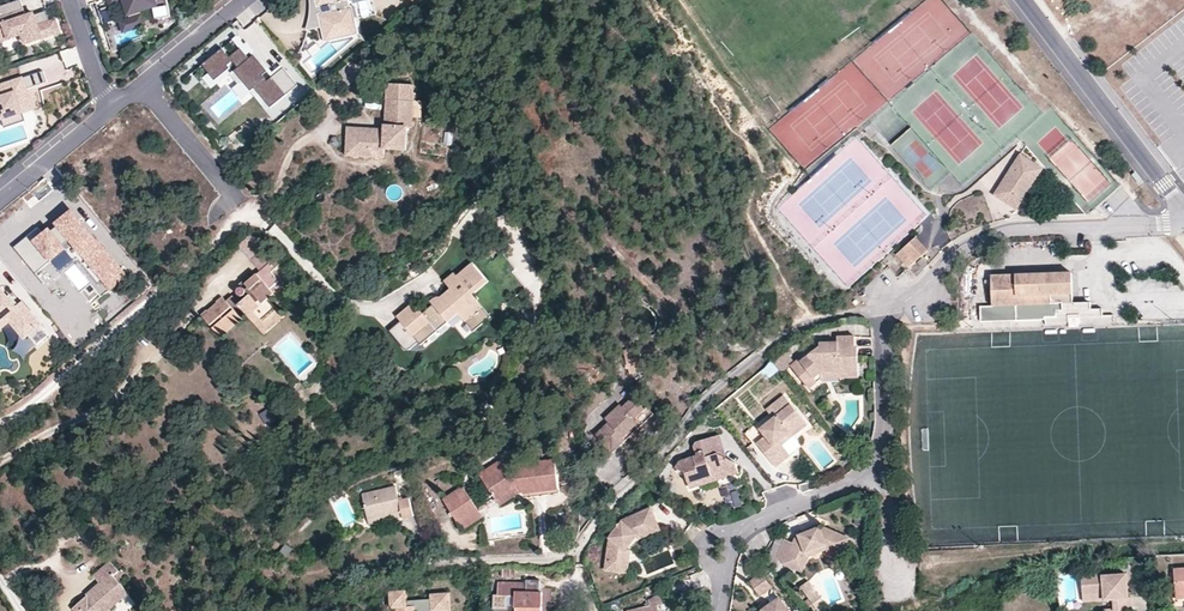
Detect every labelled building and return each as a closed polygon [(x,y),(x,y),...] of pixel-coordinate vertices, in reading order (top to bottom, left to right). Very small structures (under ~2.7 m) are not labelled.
[(20,0),(19,0),(0,7),(0,41),(22,33),(25,43),(59,32),(54,20),(49,21),(45,23),(41,12),(34,14),(33,13),(26,16),(20,0)] [(109,9),(123,4),(127,17),(128,17),(129,18),(118,21),(123,34),(146,26),(142,13),(141,14),(140,13),(156,8),(158,7),(156,0),(106,0),(109,9)] [(158,7),(156,8),(157,18),(170,16),(167,0),(156,0),(158,7)] [(312,10),(311,19),(309,28),(307,34),(322,31),(325,45),(358,39),(355,23),(376,19),(372,0),(311,0),(312,10)] [(74,48),(63,52),(66,64),(78,60),(74,48)] [(216,84),(232,71),(252,95),(256,92),(272,112),(299,89),(284,72),(273,81),(255,58),(251,62),(242,52),(231,61),(224,52),(203,69),(216,84)] [(347,88),(360,82),(352,66),(339,72),(347,88)] [(1,119),(22,112),(20,109),(31,105),(25,89),(46,82),(42,71),(0,85),(0,116),(1,119)] [(416,89),(389,88),(387,134),(386,139),(374,139),(375,133),(349,132),(348,144),(353,144),(353,156),(385,158),(386,154),(407,155),(409,132),(413,133),(416,89)] [(25,121),(22,112),(1,119),(4,128),(25,121)] [(385,163),(385,158),(353,156),(353,144),(348,144),(347,161),(385,163)] [(1042,170),(1021,156),(1012,170),(1014,172),(1000,193),(1009,200),(1007,204),(1016,209),(1042,170)] [(1014,172),(1012,170),(994,196),(1007,204),(1009,200),(1000,193),(1014,172)] [(1134,172),(1131,174),(1136,181),(1139,179),(1134,172)] [(70,240),(80,253),(84,250),(113,285),(125,276),(72,211),(56,224),(58,226),(70,240)] [(70,240),(58,226),(51,232),(62,246),(70,240)] [(13,247),(34,273),(64,249),(62,246),(51,232),(49,230),(43,234),(37,228),(13,247)] [(916,238),(911,243),(922,256),(928,251),(916,238)] [(911,243),(902,251),(909,258),(903,263),(909,269),(922,256),(911,243)] [(272,273),(281,264),(266,247),(251,260),(261,272),(246,285),(249,288),(245,291),(243,289),(240,289),(238,291),(238,294),(241,295),(241,297),(239,299),(236,299),(234,296),(226,302),(222,298),(217,303),(217,304),(209,311),(208,310),(202,316),(223,339),(228,335),(228,333),(237,325),(238,326),(244,321),(242,319),(247,315),(249,317),(255,311),(268,326),(282,314),(270,300),(275,295),(271,290),(279,282),(272,273)] [(109,288),(113,285),(84,250),(80,253),(109,288)] [(909,258),(902,251),(897,256),(903,263),(909,258)] [(923,259),(916,264),(922,270),(928,264),(923,259)] [(472,335),(490,321),(471,298),(486,286),(484,283),(472,268),(462,276),(457,280),(453,277),(445,284),(451,293),(441,301),(434,302),(430,304),(432,308),(422,316),(413,306),(397,319),(419,347),(457,317),(472,335)] [(1073,275),(991,278),(992,310),(1075,306),(1073,275)] [(8,322),(23,338),(26,336),(36,347),(47,336),(18,304),(15,307),(7,297),(0,289),(0,329),(8,322)] [(18,304),(9,295),(7,297),(15,307),(18,304)] [(1092,306),(1075,306),(992,310),(982,310),(981,323),(1043,320),(1043,329),(1114,326),(1115,319),(1104,317),(1103,311),(1092,310),(1092,306)] [(270,329),(268,326),(255,311),(249,317),(264,333),(270,329)] [(284,316),(282,314),(268,326),(270,329),(284,316)] [(804,366),(801,362),(799,359),(790,365),(805,384),(820,372),(837,371),(838,373),(847,373),(847,377),(858,377),(857,348),(855,348),(854,337),(837,338),(837,343),(837,347),(819,347),(808,356),(811,360),(804,366)] [(637,347),(624,351),(630,373),(644,369),(637,347)] [(808,356),(801,362),(804,366),(811,360),(808,356)] [(770,380),(779,371),(771,363),(762,372),(770,380)] [(820,372),(805,384),(809,389),(821,379),(847,377),(847,373),(838,373),(837,371),(820,372)] [(614,415),(606,422),(608,423),(595,434),(612,453),(625,441),(622,437),(636,425),(633,419),(643,409),(633,398),(622,407),(619,405),(611,413),(614,415)] [(769,413),(773,418),(791,404),(786,399),(769,413)] [(830,405),(825,399),(821,402),(826,409),(830,405)] [(791,404),(773,418),(760,429),(766,436),(757,444),(775,467),(790,455),(782,445),(779,441),(788,434),(791,438),(807,425),(791,404)] [(622,437),(625,441),(653,415),(646,407),(643,409),(633,419),(636,425),(622,437)] [(267,429),(277,424),(269,411),(260,416),(267,429)] [(604,419),(606,422),(614,415),(611,413),(604,419)] [(720,434),(718,435),(724,452),(718,454),(720,461),(728,458),(720,434)] [(779,441),(782,445),(791,438),(788,434),(779,441)] [(724,452),(718,435),(694,443),(693,447),(693,458),(683,461),(677,466),(684,473),(689,487),(698,483),(702,479),(719,474),(726,477),(738,473),(735,462),(728,458),(720,461),(718,454),(724,452)] [(524,494),(560,490),(556,461),(507,466),(501,460),(490,467),(494,473),(483,480),(498,501),(511,492),(512,487),(519,486),(522,492),(524,494)] [(494,473),(490,467),(479,475),(483,480),(494,473)] [(698,483),(689,487),(689,489),(726,477),(719,474),(702,479),(698,483)] [(501,506),(522,492),(519,486),(512,487),(511,492),(498,501),(501,506)] [(402,512),(403,517),(404,519),(414,517),(410,499),(400,501),(396,487),(363,495),(369,520),(402,512)] [(444,500),(460,525),(479,512),(463,488),(444,500)] [(560,495),(560,490),(524,494),(527,499),(560,495)] [(635,536),(656,527),(649,509),(620,521),(608,538),(607,561),(625,561),(626,549),(635,536)] [(370,525),(403,517),(402,512),(369,520),(370,525)] [(479,512),(460,525),(463,530),(483,517),(479,512)] [(658,531),(656,527),(635,536),(637,540),(658,531)] [(827,545),(843,552),(849,539),(825,528),(821,529),(820,527),(800,535),(800,538),(796,539),(794,543),(786,540),(779,553),(785,564),(798,570),(806,554),(827,545)] [(842,556),(843,552),(827,545),(806,554),(798,570),(801,572),(809,556),(827,549),(842,556)] [(625,561),(607,561),(607,571),(628,572),(629,549),(626,549),(625,561)] [(110,561),(94,576),(101,585),(74,609),(75,610),(109,610),(128,594),(117,581),(122,575),(110,561)] [(1174,569),(1176,594),(1183,594),(1183,568),(1174,569)] [(1102,573),(1080,575),(1082,595),(1102,594),(1103,601),(1111,600),(1113,609),(1113,610),(1131,610),(1130,598),(1127,598),(1125,575),(1111,576),(1102,577),(1102,573)] [(761,574),(750,583),(759,596),(771,587),(761,574)] [(803,588),(816,604),(823,599),(810,582),(803,588)] [(516,605),(516,610),(542,610),(542,594),(529,594),(529,588),(528,585),(499,584),(499,597),(516,597),(516,605)] [(390,590),(391,607),(396,606),(396,610),(446,610),(452,610),(450,592),(432,593),(432,598),(407,599),(406,589),(390,590)] [(630,609),(630,610),(662,610),(660,604),(673,602),(671,590),(652,598),(653,605),(630,609)] [(1102,594),(1082,595),(1083,602),(1103,601),(1102,594)] [(498,605),(516,605),(516,597),(499,597),(498,605)] [(119,607),(122,610),(127,610),(136,604),(131,598),(119,607)] [(780,598),(761,610),(789,610),(780,598)] [(823,599),(816,604),(820,610),(828,604),(823,599)]
